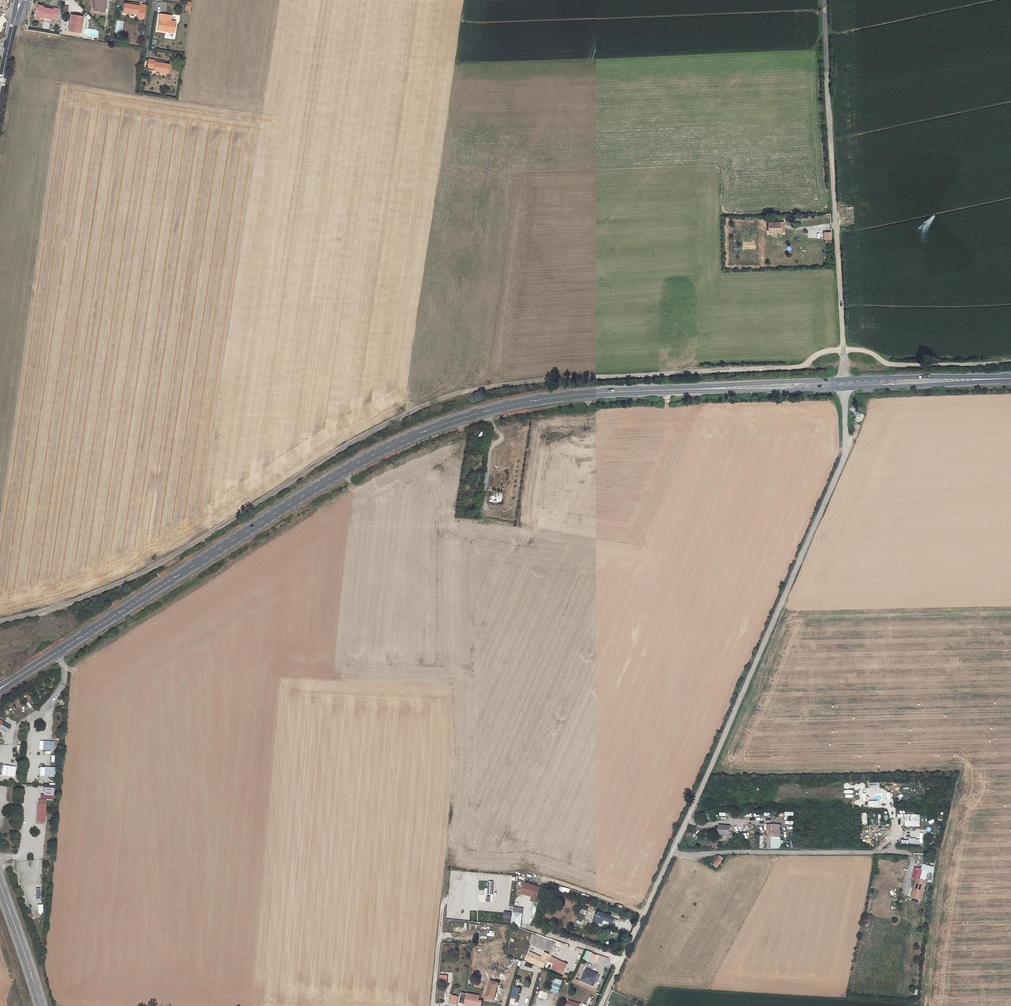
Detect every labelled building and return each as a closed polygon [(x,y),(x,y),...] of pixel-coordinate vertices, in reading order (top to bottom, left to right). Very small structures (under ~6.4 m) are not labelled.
[(93,10),(104,12),(105,0),(95,0),(93,10)] [(144,19),(146,5),(139,4),(139,6),(129,4),(124,4),(123,11),(123,12),(128,12),(137,14),(137,18),(144,19)] [(36,15),(42,16),(42,17),(51,19),(51,18),(56,19),(58,9),(53,8),(53,9),(44,8),(44,7),(37,5),(36,15)] [(160,14),(157,30),(175,33),(176,22),(170,21),(168,20),(169,15),(160,14)] [(71,15),(70,22),(71,22),(70,31),(80,33),(83,17),(71,15)] [(169,65),(164,64),(155,62),(155,60),(149,59),(147,67),(154,68),(153,70),(168,73),(169,65)] [(783,222),(768,223),(768,226),(767,227),(767,230),(769,230),(769,233),(784,233),(783,222)] [(51,723),(43,724),(44,731),(52,731),(51,723)] [(52,750),(53,743),(44,742),(43,750),(52,750)] [(11,767),(0,765),(0,775),(10,776),(11,767)] [(55,776),(55,769),(45,768),(44,776),(55,776)] [(904,827),(920,827),(920,814),(904,814),(904,827)] [(781,826),(768,826),(768,849),(780,849),(781,826)] [(720,835),(730,836),(731,828),(721,827),(720,835)] [(718,869),(723,860),(718,856),(712,865),(718,869)] [(917,880),(927,882),(930,872),(923,870),(916,868),(913,878),(917,880)] [(927,882),(917,880),(912,898),(922,901),(927,882)] [(536,902),(540,888),(524,883),(520,893),(531,896),(530,900),(536,902)] [(579,913),(578,919),(584,921),(587,907),(583,906),(581,913),(579,913)] [(513,913),(511,925),(520,927),(522,914),(513,913)] [(611,919),(598,914),(595,920),(609,924),(611,919)] [(573,953),(580,956),(583,950),(576,947),(573,953)] [(589,962),(592,954),(587,952),(583,959),(589,962)] [(543,967),(548,955),(544,953),(542,958),(531,953),(528,960),(543,967)] [(596,963),(598,957),(593,954),(590,960),(596,963)] [(563,973),(565,967),(562,966),(563,962),(556,959),(552,968),(563,973)] [(592,986),(595,979),(590,977),(591,974),(592,973),(586,970),(581,981),(586,983),(585,985),(589,987),(590,985),(592,986)] [(560,990),(563,981),(555,979),(552,988),(560,990)] [(491,981),(487,998),(495,1000),(497,995),(494,994),(497,983),(491,981)] [(510,998),(517,1000),(520,989),(514,987),(510,998)] [(546,999),(548,992),(539,991),(538,998),(546,999)] [(483,1002),(479,1001),(480,997),(462,994),(461,1000),(467,1001),(466,1005),(482,1005),(483,1002)]
